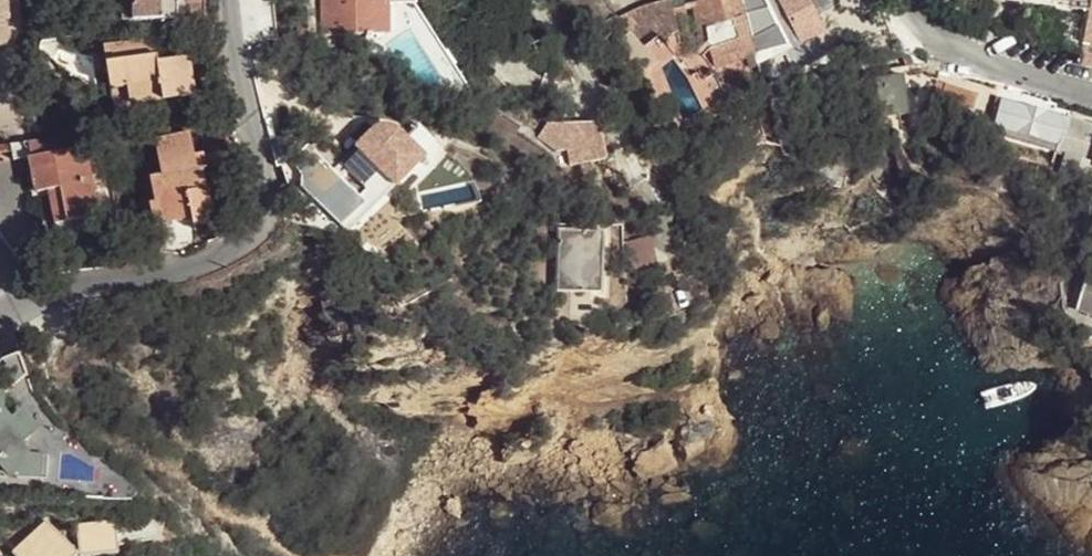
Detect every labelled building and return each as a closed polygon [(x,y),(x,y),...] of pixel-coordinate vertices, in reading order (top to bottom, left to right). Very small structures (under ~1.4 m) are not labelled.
[(10,44),(7,0),(0,0),(0,45),(10,44)] [(131,19),(131,0),(122,0),(122,19),(131,19)] [(178,18),(178,0),(131,0),(131,19),(178,18)] [(412,33),(412,0),(319,0),(320,34),(412,33)] [(640,3),(617,13),(629,30),(647,54),(677,25),(674,7),(672,0),(650,0),(640,3)] [(711,52),(715,66),(719,65),(754,54),(738,0),(703,0),(692,3),(699,37),(706,36),(710,52),(711,52)] [(808,0),(762,0),(773,21),(789,52),(825,34),(808,0)] [(1060,2),(1060,8),(1087,10),(1088,0),(1043,0),(1060,2)] [(1083,43),(1091,45),(1091,0),(1083,43)] [(684,6),(674,7),(677,25),(687,24),(684,6)] [(1084,21),(1067,17),(1062,47),(1078,50),(1084,21)] [(647,54),(629,30),(610,43),(613,48),(602,54),(615,79),(626,73),(629,78),(648,71),(639,62),(647,54)] [(195,96),(188,56),(158,62),(157,55),(153,56),(151,39),(104,47),(115,114),(163,106),(162,101),(195,96)] [(1083,43),(1080,56),(1080,63),(1091,66),(1091,45),(1083,43)] [(929,108),(940,75),(924,70),(913,103),(929,108)] [(727,117),(737,111),(714,71),(703,77),(700,72),(688,78),(705,112),(727,117)] [(909,113),(903,74),(875,79),(881,117),(909,113)] [(1061,148),(1070,119),(1004,100),(997,126),(1022,134),(1021,137),(1061,148)] [(1070,119),(1061,148),(1054,171),(1079,179),(1091,183),(1091,182),(1091,126),(1070,119)] [(598,123),(546,124),(538,137),(556,150),(567,149),(570,165),(606,157),(598,123)] [(341,165),(382,202),(390,193),(425,157),(399,133),(399,132),(398,132),(397,131),(396,130),(396,129),(394,129),(393,128),(392,128),(391,128),(390,127),(389,127),(388,127),(386,127),(385,127),(384,127),(383,127),(382,127),(381,127),(380,127),(379,127),(379,128),(378,128),(377,129),(376,129),(375,130),(374,131),(373,132),(341,165)] [(67,220),(98,214),(86,145),(103,142),(102,131),(43,138),(29,140),(31,156),(29,156),(35,190),(48,188),(61,186),(67,220)] [(158,199),(162,224),(192,219),(193,225),(215,221),(205,165),(196,167),(193,153),(190,131),(161,136),(166,168),(153,170),(158,199)] [(29,140),(10,143),(11,151),(13,158),(29,156),(31,156),(29,140)] [(0,144),(0,152),(11,151),(10,143),(0,144)] [(203,152),(193,153),(196,167),(205,165),(203,152)] [(390,193),(401,204),(435,168),(425,157),(390,193)] [(321,159),(304,174),(311,181),(306,187),(312,193),(310,194),(334,220),(358,197),(321,159)] [(54,222),(67,220),(61,186),(48,188),(54,222)] [(358,197),(334,220),(341,227),(364,205),(358,197)] [(154,225),(162,224),(158,199),(150,200),(154,225)] [(601,294),(603,233),(558,232),(555,293),(601,294)] [(650,237),(624,243),(630,267),(656,262),(650,237)] [(1090,259),(1072,312),(1091,318),(1091,260),(1090,259)] [(1,461),(16,478),(47,480),(48,456),(31,455),(22,443),(42,427),(25,406),(4,424),(0,419),(0,461),(1,461)] [(91,504),(92,523),(116,522),(116,502),(91,504)] [(16,555),(78,555),(45,521),(12,552),(16,555)]
